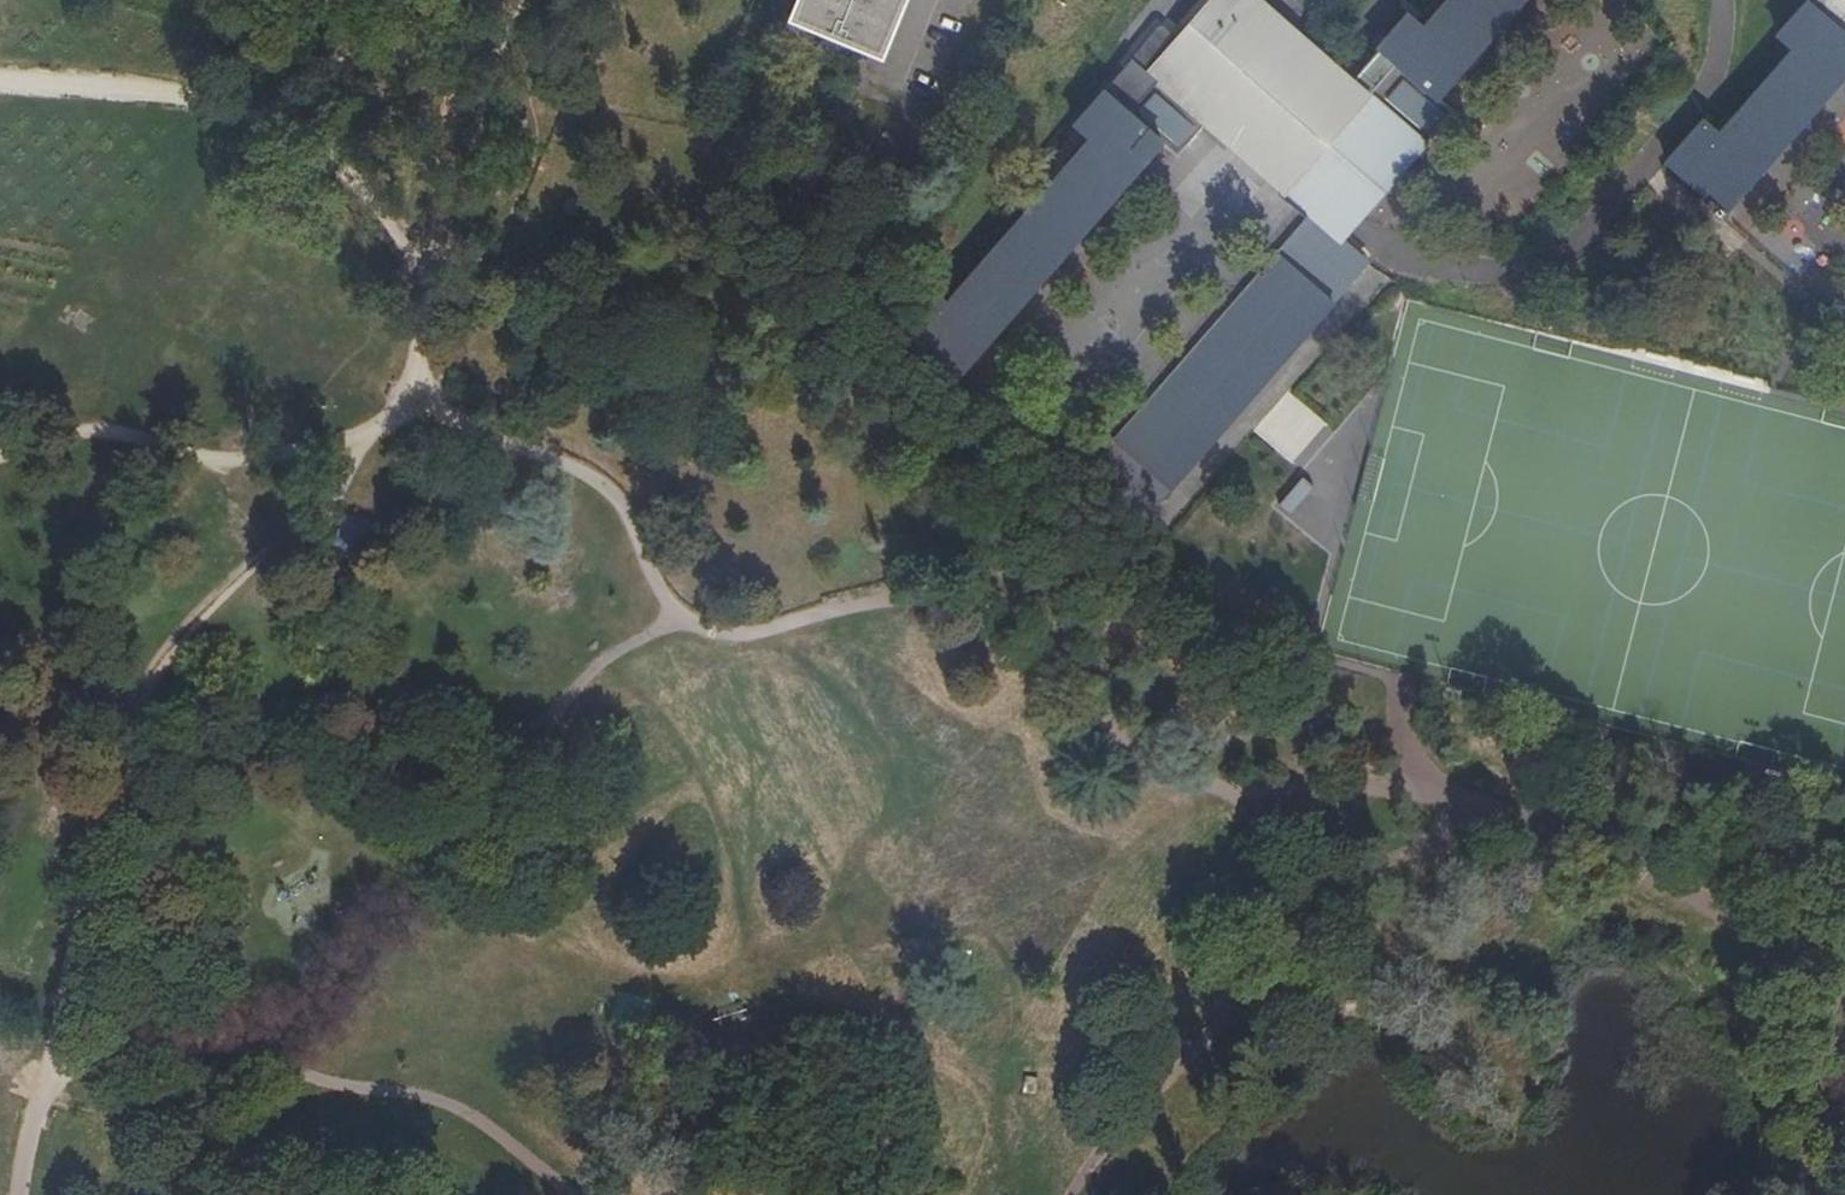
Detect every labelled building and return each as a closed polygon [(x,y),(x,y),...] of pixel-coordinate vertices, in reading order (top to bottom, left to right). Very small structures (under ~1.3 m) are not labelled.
[(798,7),(877,40),(893,0),(801,0),(798,7)] [(1424,16),(1410,4),(1352,71),(1270,0),(1207,0),(1176,34),(1162,21),(1074,119),(1086,132),(945,292),(930,279),(889,325),(952,380),(1163,140),(1176,151),(1204,120),(1308,213),(1080,472),(1136,520),(1371,257),(1343,233),(1454,108),(1437,93),(1519,0),(1438,0),(1424,16)] [(1710,194),(1704,202),(1718,216),(1821,95),(1823,90),(1824,90),(1844,66),(1844,0),(1800,0),(1776,27),(1791,40),(1720,125),(1706,112),(1667,158),(1710,194)] [(1295,476),(1276,505),(1293,515),(1311,486),(1295,476)]
